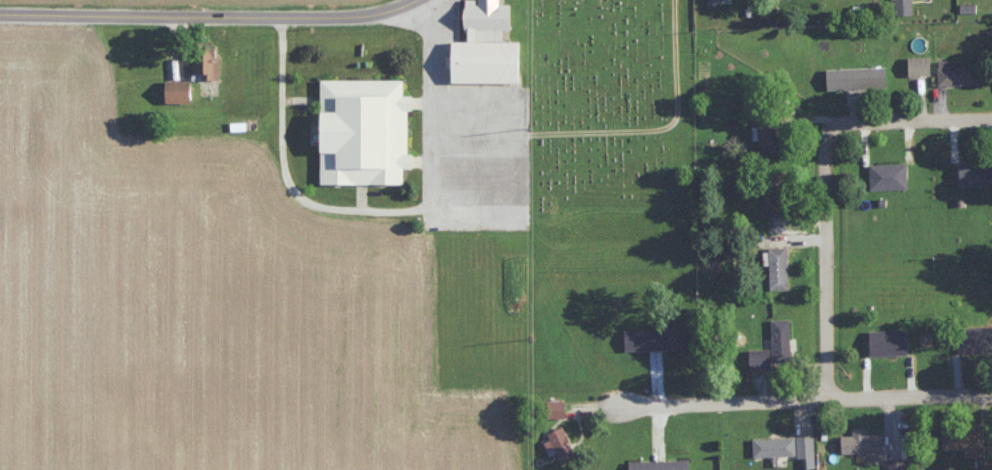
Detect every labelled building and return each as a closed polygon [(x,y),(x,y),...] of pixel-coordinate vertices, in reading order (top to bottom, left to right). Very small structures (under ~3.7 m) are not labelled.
[(521,81),(522,40),(504,39),(504,28),(513,28),(513,2),(500,2),(500,0),(466,0),(466,39),(454,39),(453,80),(521,81)] [(896,12),(913,12),(913,0),(896,0),(896,12)] [(193,78),(221,78),(221,55),(217,55),(218,44),(194,44),(193,78)] [(932,73),(932,55),(910,55),(910,73),(932,73)] [(957,64),(957,58),(939,58),(940,84),(982,83),(981,64),(957,64)] [(888,86),(888,65),(828,67),(828,87),(888,86)] [(167,78),(167,101),(192,101),(193,78),(167,78)] [(405,182),(405,166),(414,166),(414,152),(409,152),(409,108),(414,108),(414,94),(404,94),(404,78),(322,78),(322,182),(405,182)] [(785,150),(784,123),(771,123),(771,117),(755,118),(755,139),(760,138),(760,151),(785,150)] [(987,159),(961,160),(962,184),(988,183),(987,159)] [(871,162),(872,188),(909,187),(908,162),(871,162)] [(768,214),(788,213),(787,190),(768,191),(768,214)] [(771,263),(771,288),(790,287),(789,246),(765,246),(765,264),(771,263)] [(773,347),(750,348),(751,367),(792,366),(791,317),(773,318),(773,347)] [(962,326),(963,352),(991,351),(991,325),(962,326)] [(686,326),(626,328),(626,349),(687,347),(686,326)] [(872,354),(909,353),(908,328),(871,329),(872,354)] [(550,417),(566,417),(565,399),(549,400),(550,417)] [(579,455),(564,424),(549,432),(563,462),(579,455)] [(943,448),(967,447),(967,456),(986,456),(985,427),(943,428),(943,448)] [(844,452),(868,451),(868,460),(885,460),(884,433),(843,434),(844,452)] [(754,437),(755,455),(797,454),(797,435),(754,437)] [(816,435),(798,435),(798,456),(808,456),(809,467),(817,467),(816,435)] [(691,458),(631,460),(631,469),(691,469),(691,458)] [(908,459),(890,460),(890,469),(908,469),(908,459)]
